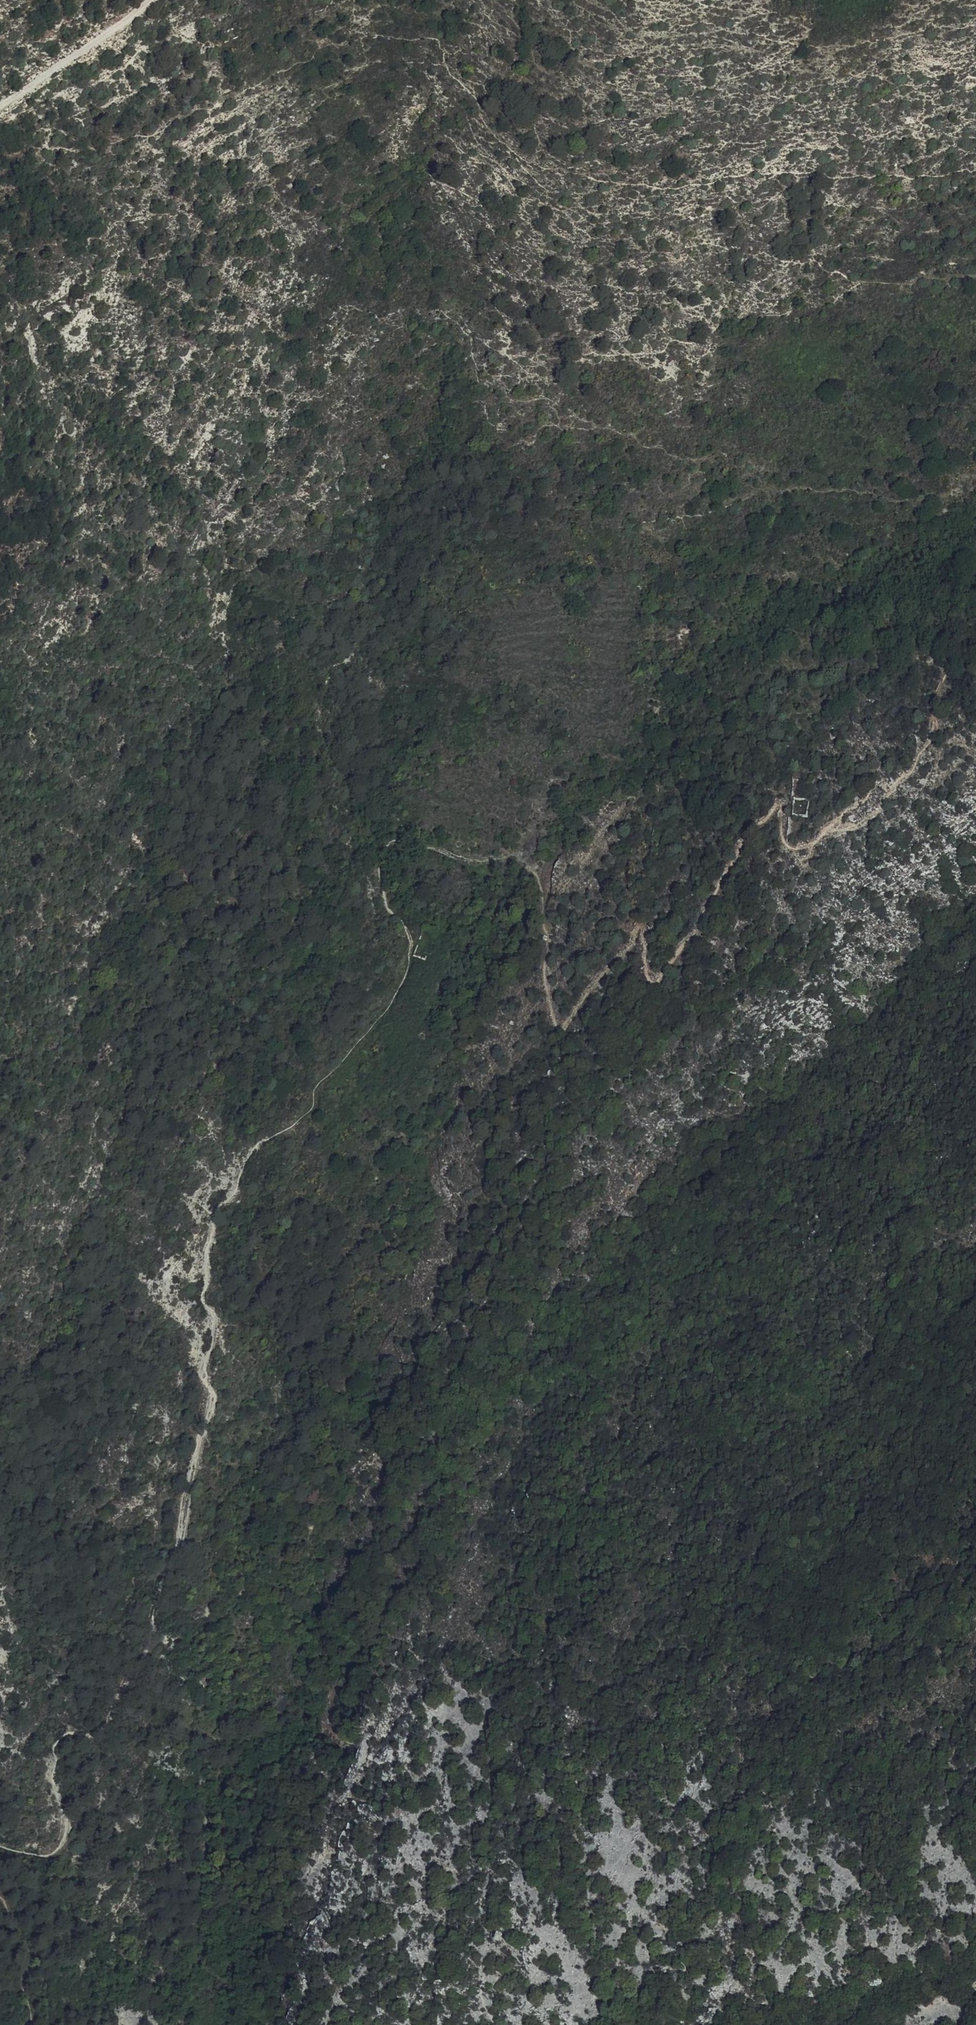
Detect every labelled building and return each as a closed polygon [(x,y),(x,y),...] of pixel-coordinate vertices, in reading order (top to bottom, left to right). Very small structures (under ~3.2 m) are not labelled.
[(222,57),(228,55),(224,44),(218,46),(222,57)] [(222,57),(218,46),(212,49),(216,59),(222,57)] [(430,960),(432,951),(421,947),(419,956),(430,960)] [(419,956),(417,964),(428,967),(430,960),(419,956)] [(417,964),(414,972),(426,975),(428,967),(417,964)] [(424,982),(426,975),(414,972),(412,980),(424,982)]
